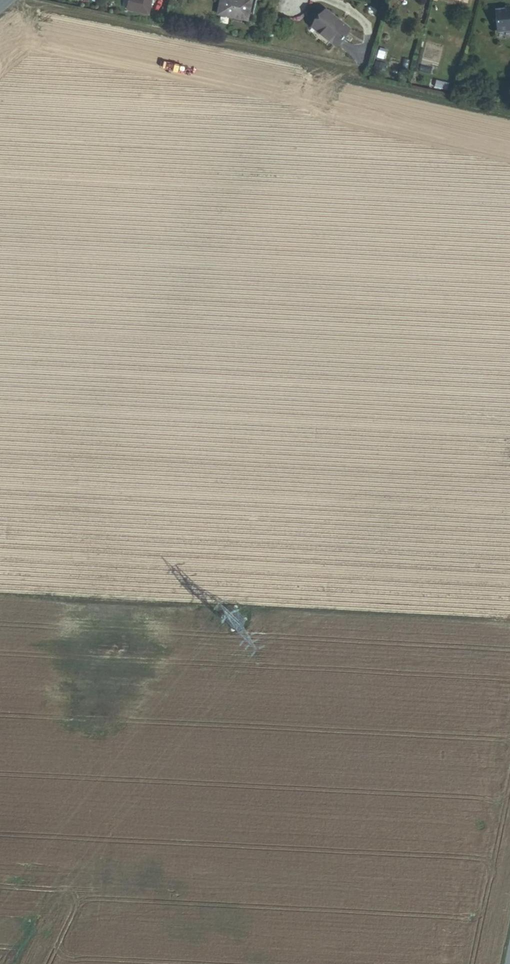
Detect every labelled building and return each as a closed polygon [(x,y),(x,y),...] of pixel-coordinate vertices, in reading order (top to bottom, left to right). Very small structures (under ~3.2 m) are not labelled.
[(147,14),(150,0),(126,0),(124,9),(147,14)] [(252,0),(222,0),(219,15),(248,20),(252,0)] [(495,9),(497,31),(509,30),(509,8),(495,9)] [(349,31),(326,12),(314,26),(320,31),(318,33),(336,47),(349,31)] [(447,90),(448,83),(436,80),(434,87),(447,90)]
